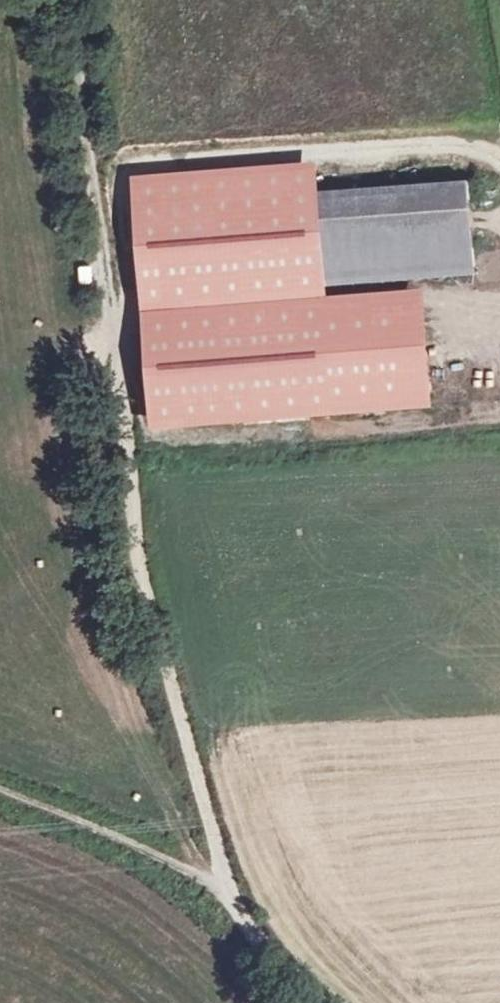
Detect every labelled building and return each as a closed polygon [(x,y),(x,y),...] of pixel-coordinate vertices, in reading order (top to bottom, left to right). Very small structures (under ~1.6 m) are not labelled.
[(470,199),(469,181),(443,183),(444,201),(470,199)] [(475,267),(470,199),(444,201),(443,183),(317,192),(319,223),(324,278),(475,267)] [(324,278),(319,223),(217,230),(222,286),(324,278)]
